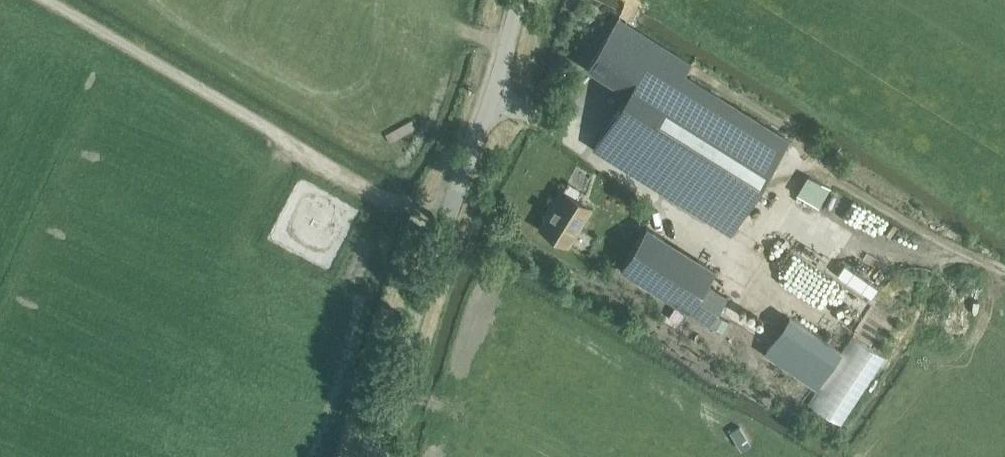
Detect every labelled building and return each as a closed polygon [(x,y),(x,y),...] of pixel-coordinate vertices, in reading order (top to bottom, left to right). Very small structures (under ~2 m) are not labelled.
[(629,93),(598,143),(734,228),(787,143),(675,75),(684,61),(613,17),(582,62),(629,93)] [(797,194),(820,206),(832,184),(809,172),(797,194)] [(539,228),(568,246),(591,209),(560,189),(546,213),(548,214),(539,228)] [(617,266),(705,322),(725,296),(704,282),(713,269),(642,225),(617,266)] [(751,300),(761,296),(753,276),(743,280),(751,300)] [(763,349),(814,385),(838,348),(789,314),(763,349)] [(843,422),(886,353),(853,333),(810,402),(843,422)]
